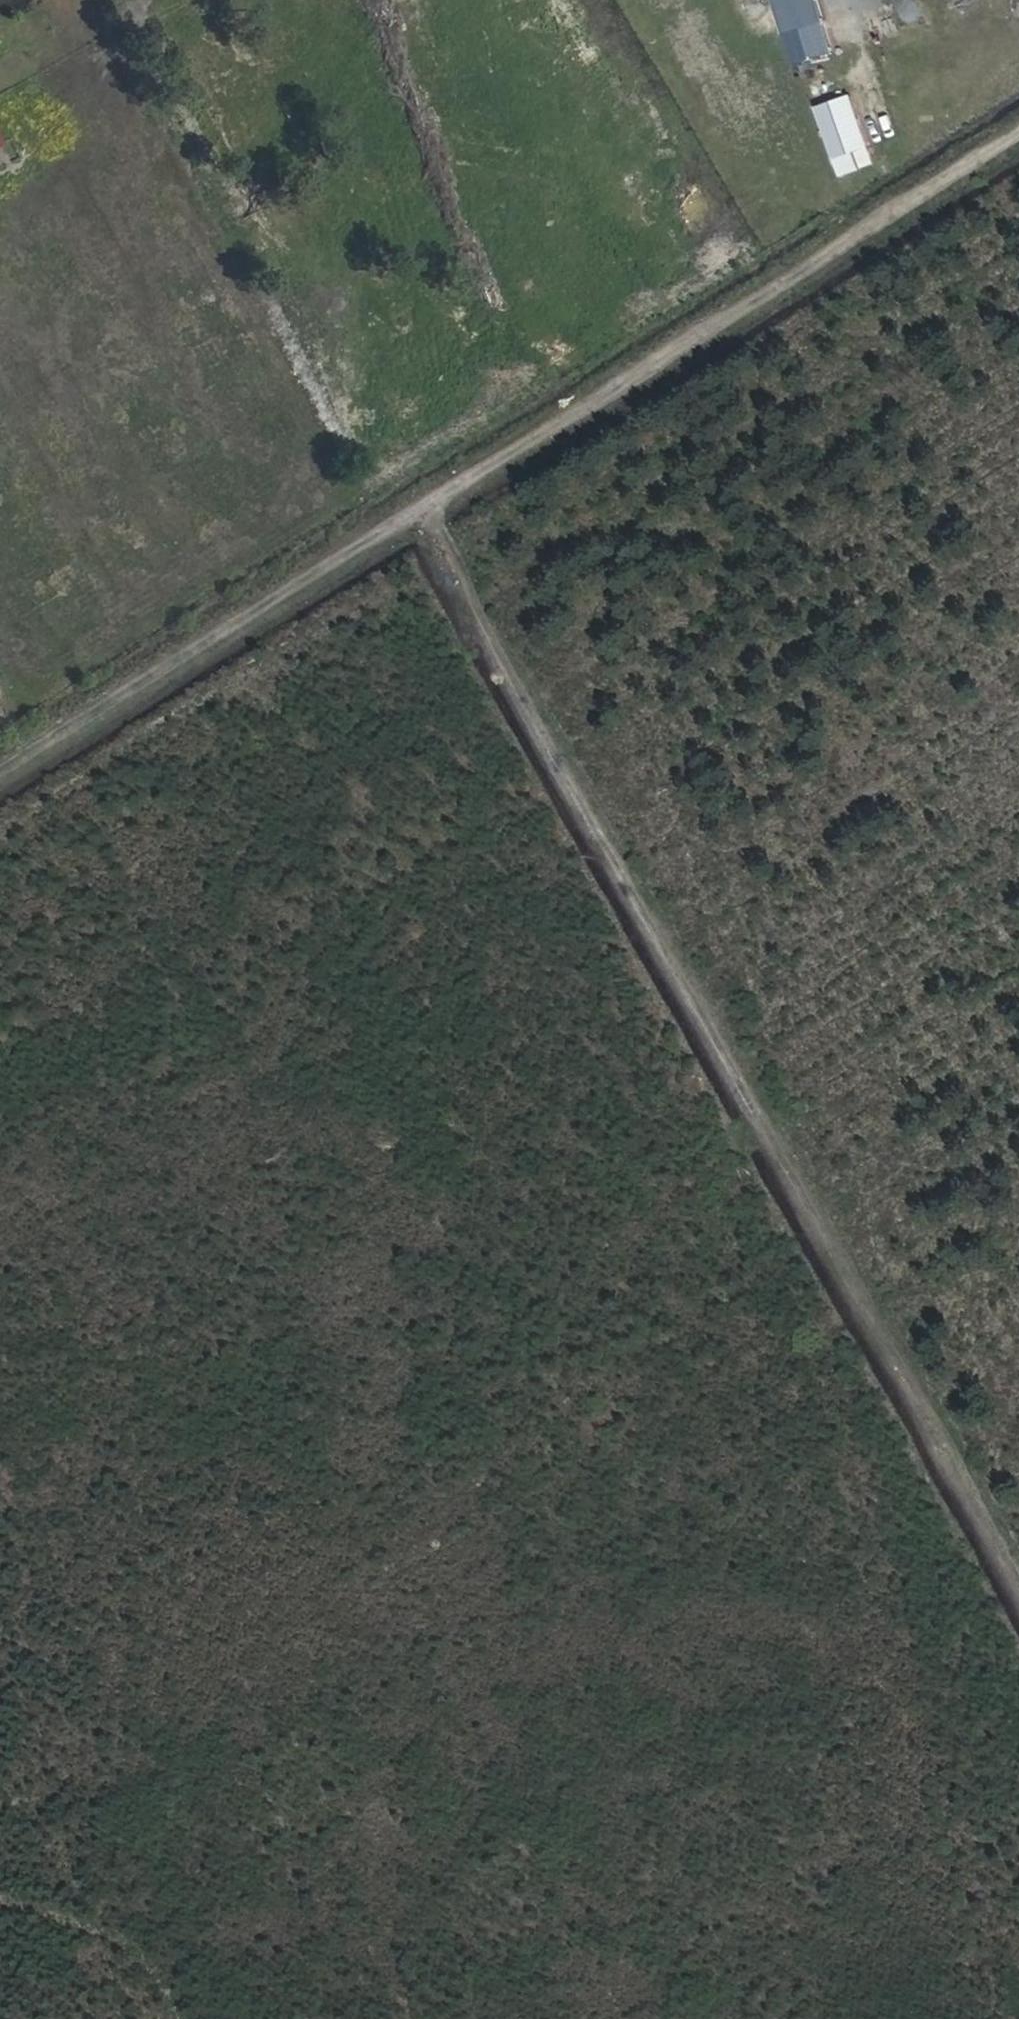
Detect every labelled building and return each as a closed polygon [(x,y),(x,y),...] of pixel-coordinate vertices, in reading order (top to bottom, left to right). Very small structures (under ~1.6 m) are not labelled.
[(818,0),(776,0),(786,34),(824,22),(818,0)] [(833,156),(870,144),(852,90),(815,101),(833,156)]
